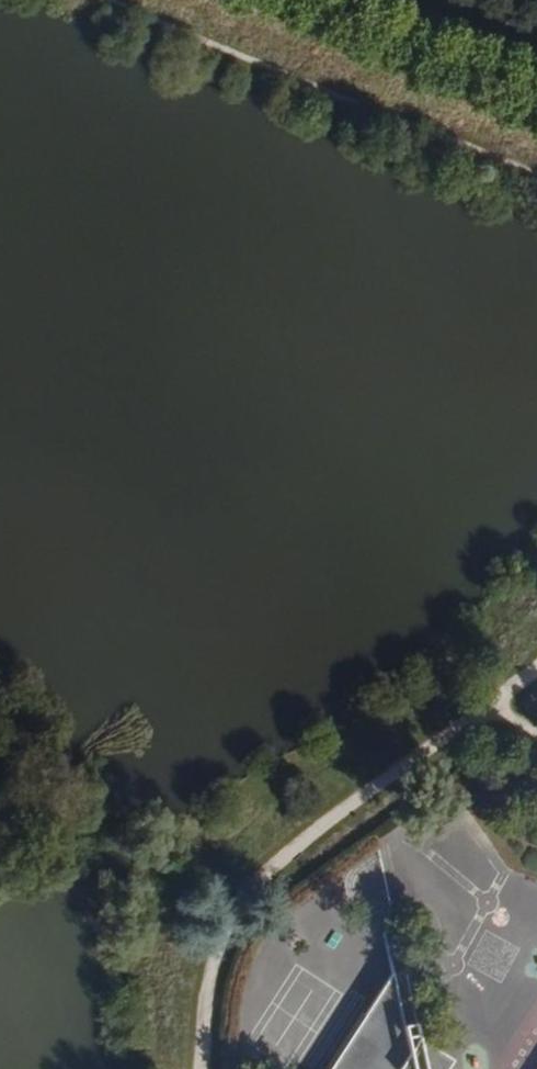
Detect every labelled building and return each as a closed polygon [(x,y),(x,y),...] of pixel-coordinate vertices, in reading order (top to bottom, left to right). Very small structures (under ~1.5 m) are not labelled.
[(449,1066),(416,1045),(397,958),(330,1062),(341,1068),(447,1068),(449,1066)]
